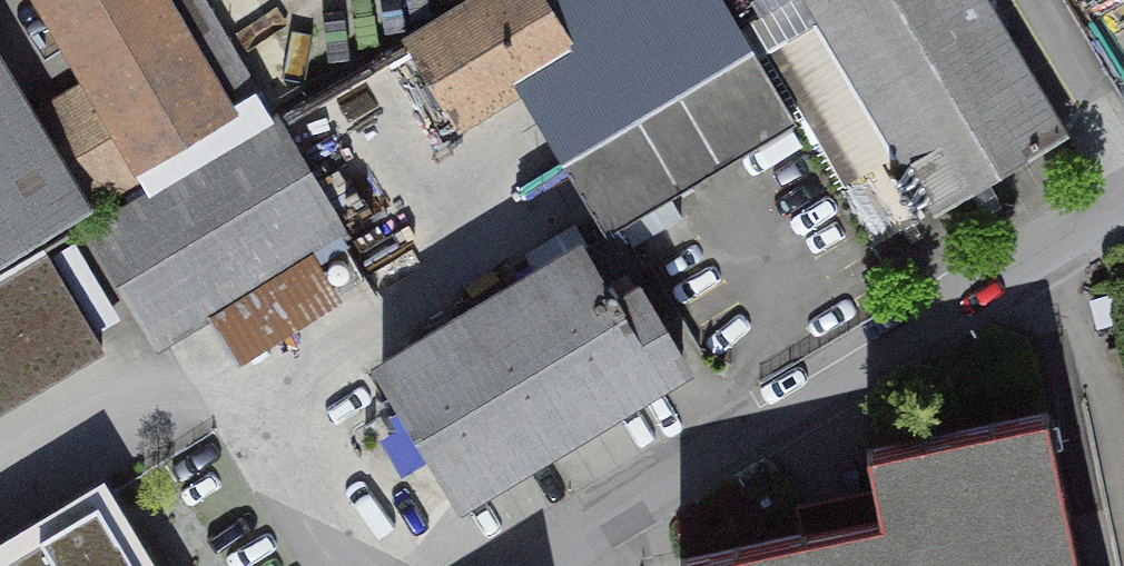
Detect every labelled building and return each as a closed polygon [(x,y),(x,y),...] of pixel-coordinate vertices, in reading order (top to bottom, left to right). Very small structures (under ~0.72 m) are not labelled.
[(83,75),(37,102),(98,203),(151,171),(145,161),(241,104),(179,0),(38,0),(83,75)] [(409,38),(455,115),(513,81),(570,47),(542,0),(473,0),(409,38)] [(578,155),(599,189),(620,224),(793,120),(752,51),(750,52),(719,0),(542,0),(570,47),(585,37),(636,120),(578,155)] [(885,124),(883,126),(934,211),(1000,172),(1066,133),(1014,48),(1013,49),(984,0),(811,0),(885,124)] [(83,215),(98,203),(37,102),(0,41),(0,264),(83,215)] [(0,264),(0,328),(106,266),(155,350),(178,337),(204,379),(348,295),(332,267),(365,249),(336,202),(282,108),(271,114),(87,222),(83,215),(0,264)] [(581,249),(382,367),(458,496),(657,378),(635,341),(614,305),(621,300),(611,285),(644,265),(620,227),(582,250),(581,249)] [(681,565),(1081,565),(1048,413),(1045,411),(869,448),(867,451),(880,516),(841,524),(682,558),(680,561),(681,565)] [(98,500),(40,535),(41,538),(0,563),(0,565),(137,565),(98,500)]
